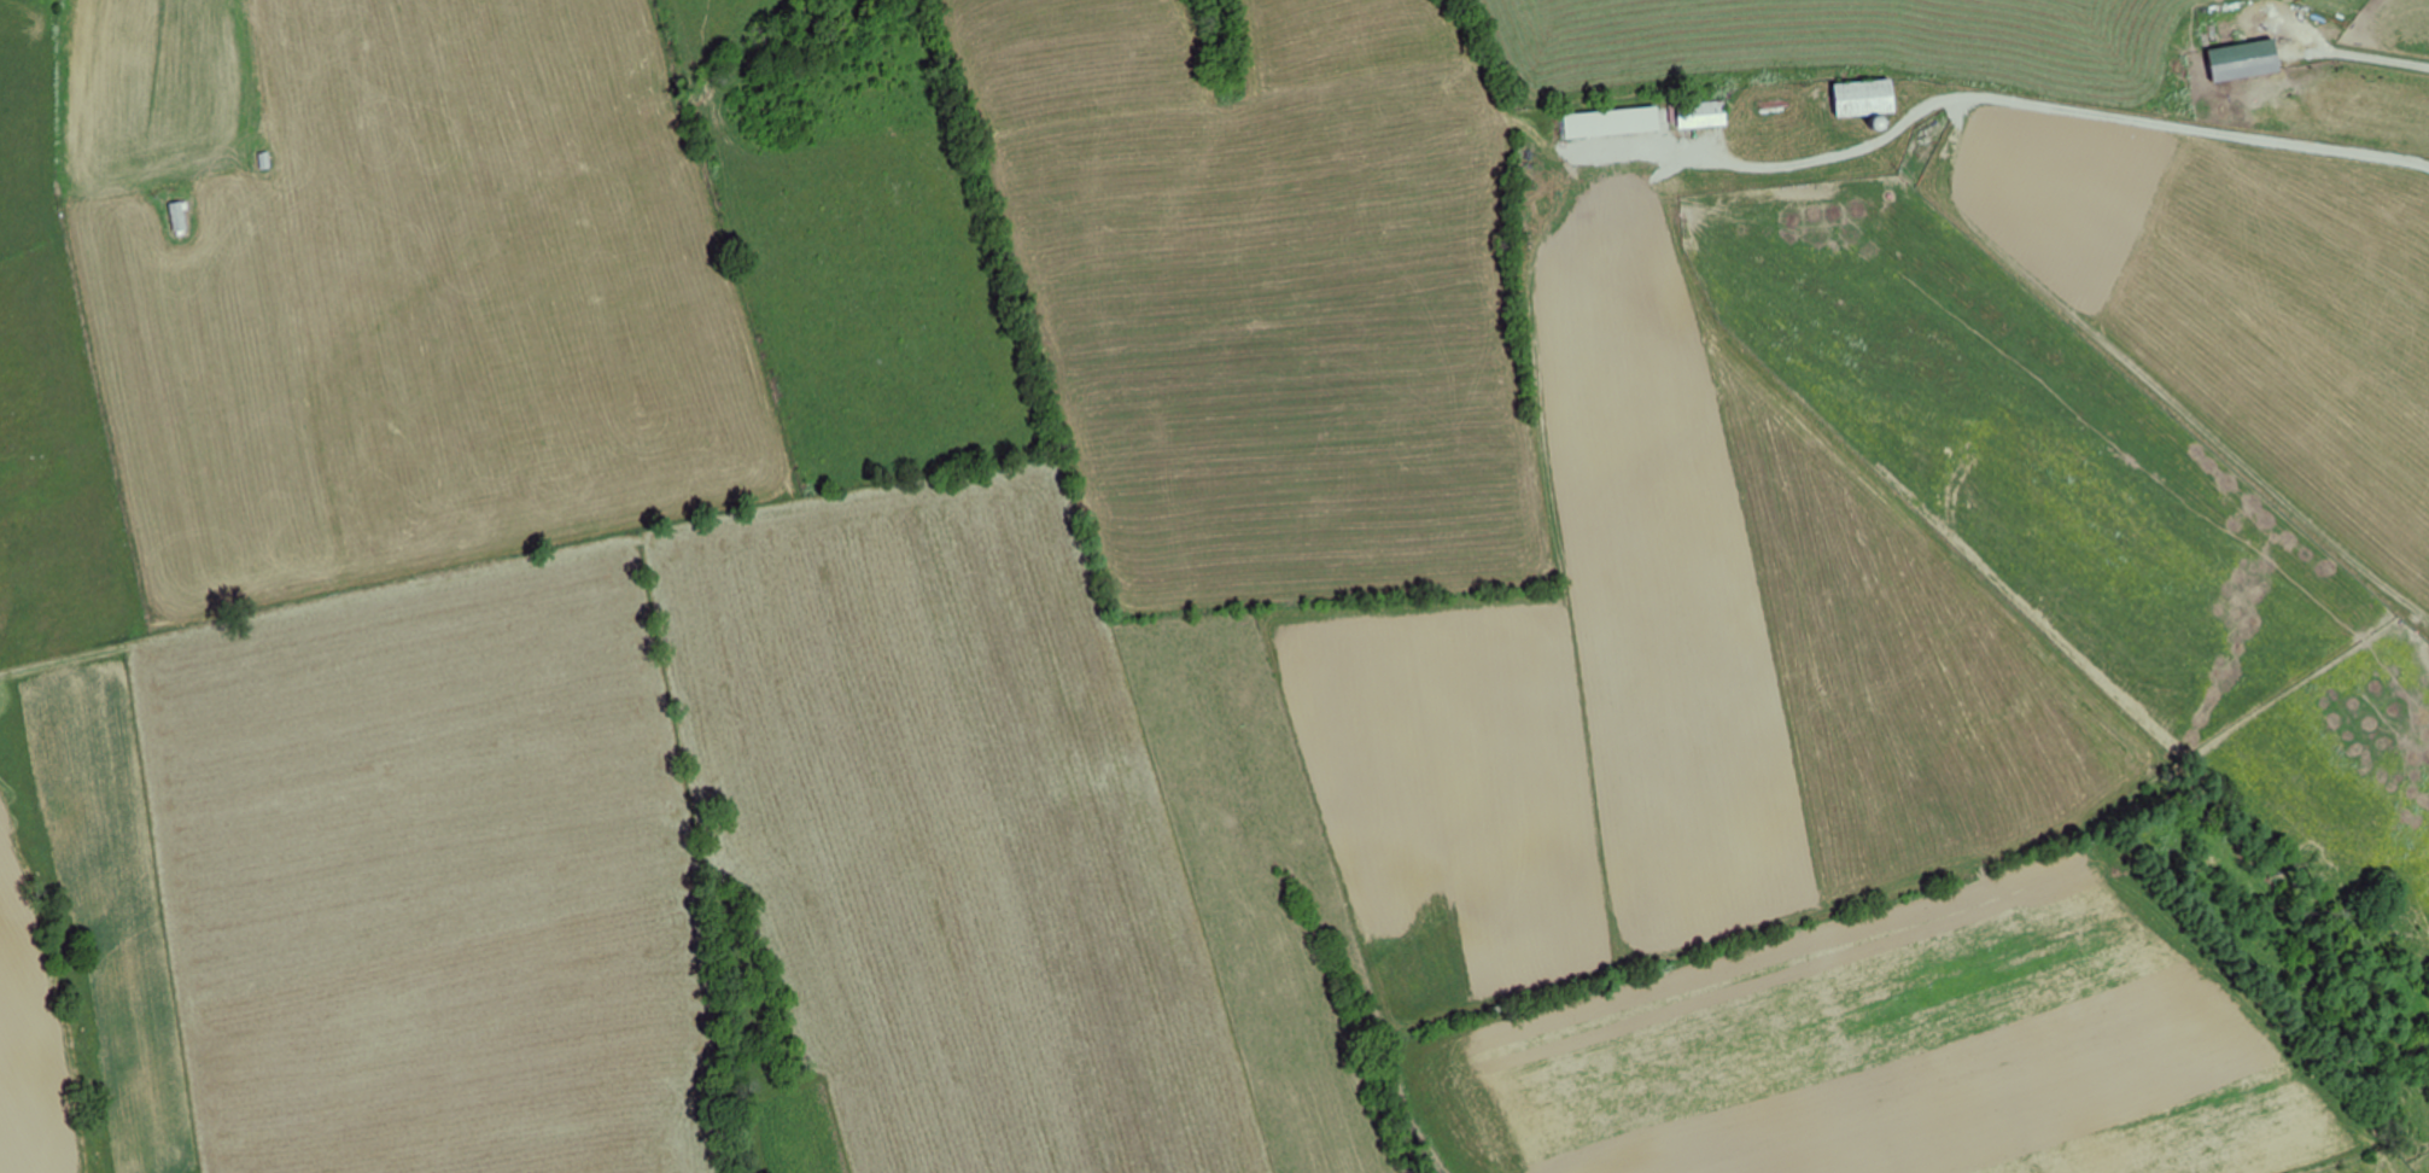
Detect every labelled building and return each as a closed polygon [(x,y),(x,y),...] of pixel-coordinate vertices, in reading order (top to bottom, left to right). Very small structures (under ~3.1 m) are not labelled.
[(2282,73),(2277,40),(2210,49),(2214,82),(2282,73)] [(1893,80),(1835,84),(1838,118),(1896,113),(1893,80)] [(1727,103),(1679,103),(1679,127),(1727,127),(1727,103)] [(173,233),(188,233),(187,202),(172,202),(173,233)]
